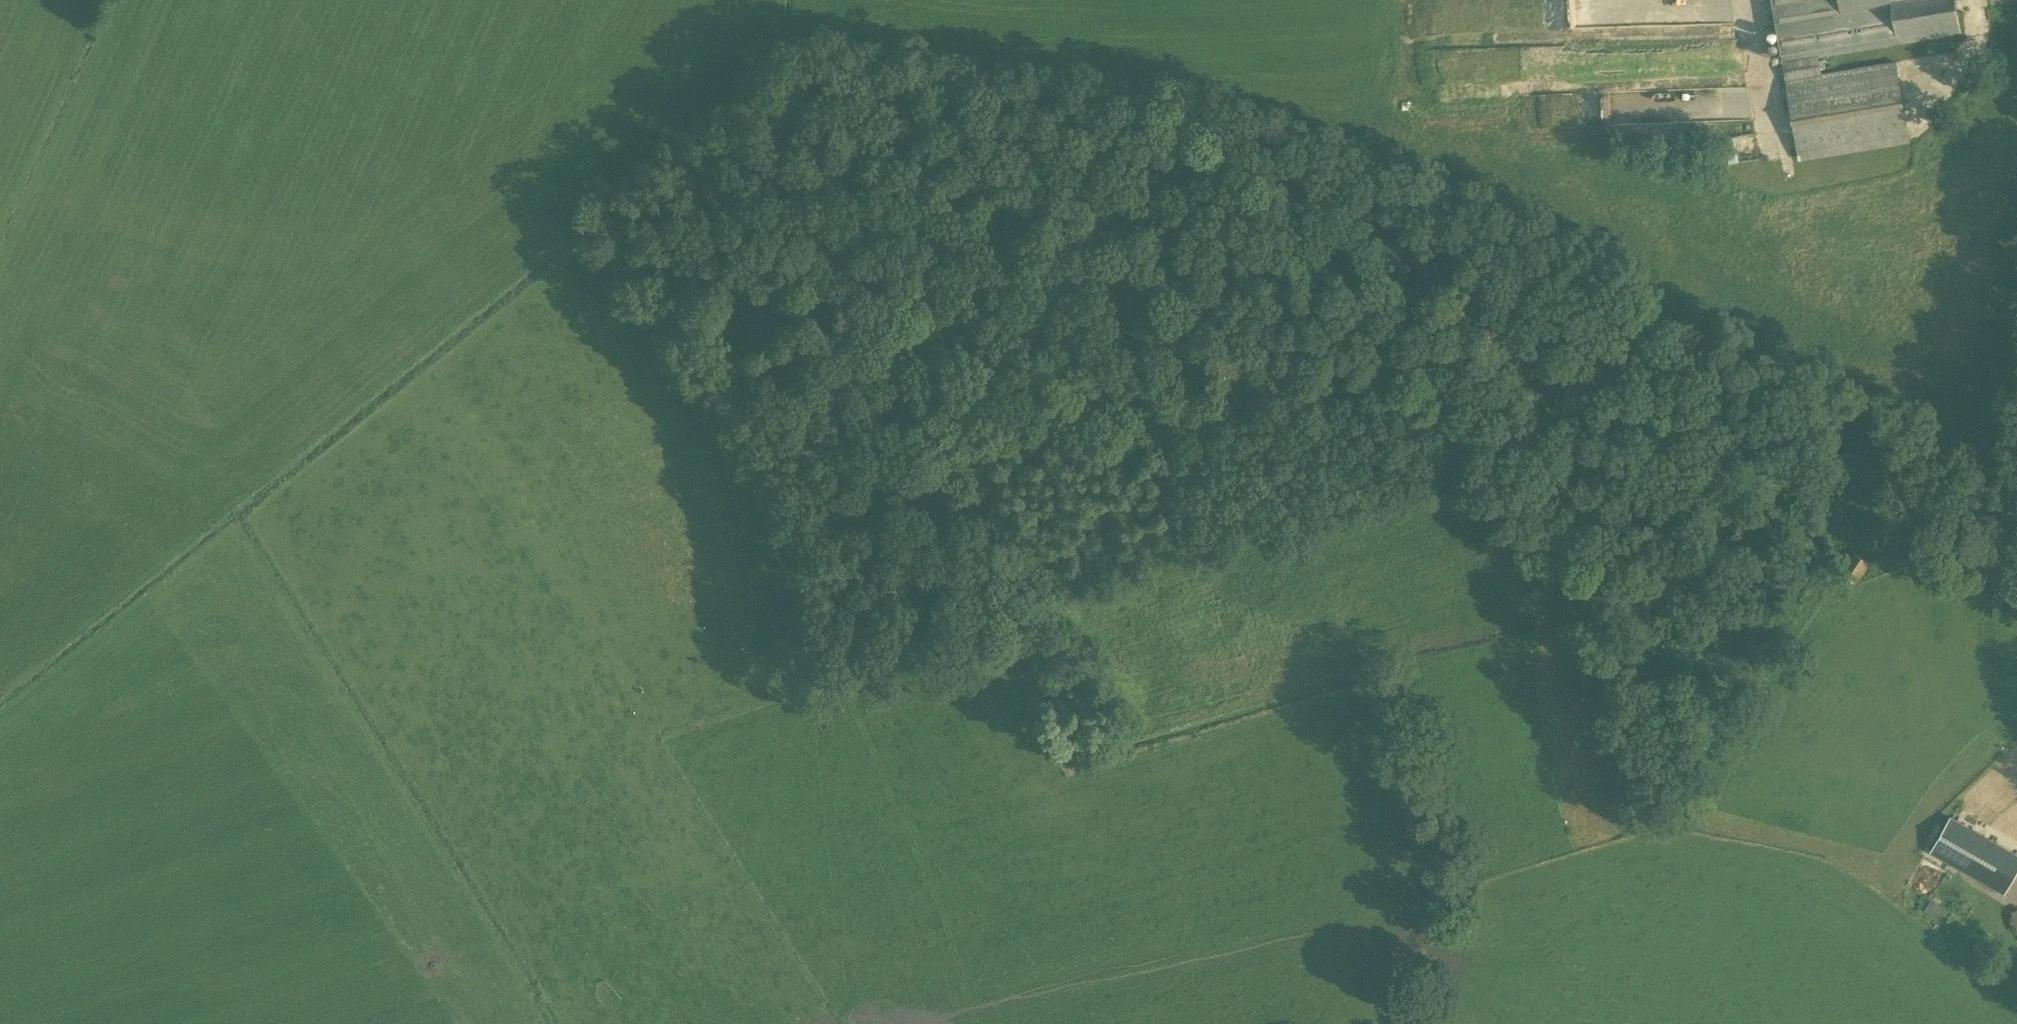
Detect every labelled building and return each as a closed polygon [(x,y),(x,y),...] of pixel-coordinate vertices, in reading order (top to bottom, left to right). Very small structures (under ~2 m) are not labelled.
[(1798,159),(1909,142),(1895,61),(1821,73),(1818,56),(1959,33),(1954,0),(1772,0),(1798,159)] [(1704,87),(1705,120),(1753,118),(1752,85),(1704,87)] [(1845,544),(1824,575),(1848,593),(1871,562),(1845,544)] [(2004,893),(2016,869),(2016,852),(1951,814),(1930,851),(2004,893)]
